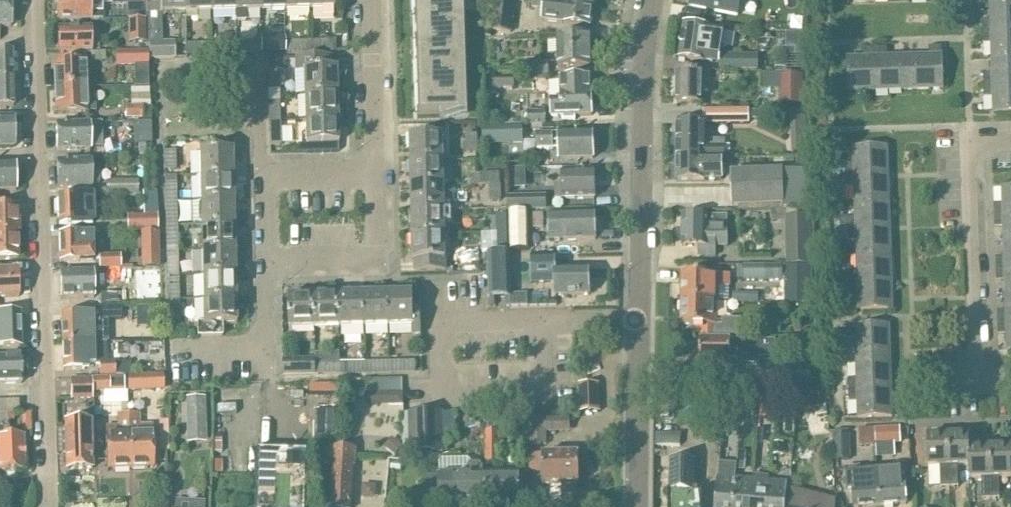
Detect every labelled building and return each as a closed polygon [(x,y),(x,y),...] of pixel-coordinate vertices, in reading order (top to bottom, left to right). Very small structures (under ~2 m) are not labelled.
[(10,0),(0,0),(0,27),(11,27),(10,0)] [(90,0),(57,0),(58,21),(91,20),(91,15),(103,15),(102,1),(90,1),(90,0)] [(186,14),(186,0),(146,0),(147,14),(161,14),(161,15),(186,14)] [(186,14),(211,14),(211,0),(186,0),(186,14)] [(211,14),(235,13),(235,0),(211,0),(211,14)] [(235,13),(260,13),(260,0),(235,0),(235,13)] [(285,12),(285,0),(260,0),(260,13),(285,12)] [(285,12),(309,11),(309,0),(285,0),(285,12)] [(309,11),(334,11),(334,0),(309,0),(309,11)] [(421,0),(417,0),(418,17),(416,17),(416,19),(418,19),(420,114),(463,112),(460,0),(421,0)] [(513,0),(494,0),(490,31),(512,34),(516,0),(513,0)] [(543,0),(537,0),(536,9),(545,10),(543,21),(591,27),(593,7),(543,0)] [(692,4),(691,8),(738,17),(742,0),(693,0),(692,4)] [(1010,32),(1010,4),(989,5),(990,21),(982,21),(983,33),(1010,32)] [(146,20),(130,20),(130,43),(146,42),(146,20)] [(684,25),(680,58),(705,62),(719,63),(724,30),(710,29),(684,25)] [(92,51),(91,29),(58,30),(59,53),(92,51)] [(983,33),(983,45),(990,45),(991,59),(1010,58),(1010,32),(983,33)] [(220,45),(212,45),(212,54),(236,54),(236,44),(232,44),(232,35),(220,35),(220,45)] [(558,36),(558,35),(540,35),(540,43),(558,42),(559,67),(591,66),(590,35),(558,36)] [(286,52),(310,52),(310,42),(285,43),(286,52)] [(331,42),(310,42),(310,52),(331,51),(331,42)] [(175,59),(174,43),(149,43),(150,60),(175,59)] [(236,54),(261,53),(261,43),(236,44),(236,54)] [(285,43),(261,43),(261,53),(286,52),(285,43)] [(194,55),(212,54),(212,45),(193,45),(194,55)] [(909,57),(910,90),(944,90),(943,55),(942,55),(942,48),(931,48),(931,57),(909,57)] [(877,91),(876,49),(864,50),(865,58),(849,59),(850,92),(877,91)] [(888,49),(876,49),(877,91),(910,90),(909,57),(888,58),(888,49)] [(13,79),(12,52),(0,52),(0,79),(13,79)] [(142,65),(142,53),(118,54),(118,66),(142,65)] [(758,55),(723,55),(722,70),(758,70),(758,55)] [(303,71),(304,96),(337,95),(336,69),(330,69),(330,56),(295,57),(296,71),(303,71)] [(984,86),(1010,85),(1010,58),(991,59),(991,74),(984,74),(984,86)] [(87,62),(53,63),(54,89),(88,88),(87,62)] [(548,75),(548,63),(522,63),(522,75),(548,75)] [(150,86),(149,65),(134,66),(135,86),(150,86)] [(278,89),(278,71),(268,71),(269,89),(278,89)] [(710,72),(679,71),(678,103),(702,104),(703,90),(710,90),(710,72)] [(804,74),(782,74),(782,106),(804,106),(804,74)] [(592,115),(591,78),(561,78),(562,102),(552,103),(552,116),(563,116),(563,119),(576,119),(575,116),(592,115)] [(13,79),(0,79),(0,107),(14,107),(13,79)] [(514,79),(490,80),(490,88),(515,88),(514,79)] [(984,86),(985,98),(994,98),(994,114),(1010,113),(1010,85),(984,86)] [(88,88),(54,89),(55,114),(88,113),(88,88)] [(150,105),(150,88),(130,89),(131,105),(150,105)] [(337,95),(304,96),(305,120),(338,120),(337,95)] [(269,102),(270,121),(279,121),(279,102),(269,102)] [(143,118),(142,107),(127,108),(127,119),(143,118)] [(749,110),(725,110),(725,124),(749,124),(749,110)] [(546,124),(545,111),(528,112),(529,125),(546,124)] [(15,148),(14,118),(0,118),(0,148),(15,148)] [(339,144),(338,120),(305,120),(306,145),(339,144)] [(281,154),(279,121),(270,121),(271,154),(281,154)] [(678,122),(679,159),(724,159),(724,145),(704,145),(704,122),(678,122)] [(90,150),(90,125),(56,126),(57,151),(90,150)] [(532,139),(531,126),(484,127),(484,140),(532,139)] [(594,159),(593,132),(539,134),(539,149),(560,149),(560,159),(594,159)] [(806,152),(806,135),(795,135),(795,153),(806,152)] [(411,137),(411,163),(444,162),(443,136),(411,137)] [(477,152),(477,136),(467,136),(468,152),(477,152)] [(153,157),(151,137),(138,137),(139,157),(153,157)] [(846,165),(846,176),(889,175),(888,149),(854,149),(854,165),(846,165)] [(199,152),(200,177),(233,177),(233,151),(199,152)] [(175,170),(175,152),(165,152),(166,170),(175,170)] [(809,158),(798,158),(798,168),(809,168),(809,158)] [(150,170),(149,159),(139,159),(139,165),(144,170),(150,170)] [(724,160),(724,159),(679,159),(677,159),(677,179),(725,179),(724,160)] [(91,174),(91,161),(57,162),(58,189),(92,187),(91,182),(99,182),(98,174),(91,174)] [(411,163),(412,187),(445,186),(444,162),(411,163)] [(15,164),(0,164),(0,191),(16,191),(15,164)] [(812,170),(732,172),(732,179),(733,206),(782,205),(782,210),(813,208),(812,170)] [(595,199),(594,172),(562,173),(562,185),(556,185),(556,200),(595,199)] [(491,175),(491,185),(500,184),(500,174),(491,175)] [(855,188),(855,203),(889,202),(889,175),(846,176),(847,188),(855,188)] [(234,201),(233,177),(200,177),(200,202),(234,201)] [(176,178),(166,178),(167,203),(176,203),(176,178)] [(139,192),(138,181),(107,181),(107,192),(139,192)] [(500,184),(491,185),(491,203),(501,202),(500,184)] [(446,211),(445,186),(412,187),(413,212),(446,211)] [(995,214),(1010,214),(1010,189),(1002,189),(1003,204),(995,205),(995,214)] [(93,225),(92,197),(58,198),(59,226),(93,225)] [(546,209),(546,197),(512,197),(512,210),(546,209)] [(200,202),(201,226),(234,225),(234,201),(200,202)] [(890,230),(889,202),(855,203),(856,219),(848,219),(848,232),(890,230)] [(177,227),(176,203),(167,203),(167,227),(177,227)] [(18,232),(17,208),(0,209),(0,232),(18,232)] [(413,212),(414,236),(446,235),(446,211),(413,212)] [(529,251),(528,212),(510,212),(510,251),(529,251)] [(544,230),(544,214),(533,214),(534,230),(544,230)] [(596,219),(595,214),(550,215),(550,233),(557,233),(558,241),(596,240),(596,227),(598,226),(598,221),(596,219)] [(1004,242),(1010,242),(1010,214),(995,214),(995,228),(1003,228),(1004,242)] [(158,231),(158,215),(128,215),(129,232),(158,231)] [(507,215),(497,215),(498,233),(507,233),(507,215)] [(698,257),(717,257),(717,245),(728,245),(729,228),(727,228),(727,217),(684,216),(684,246),(699,247),(698,257)] [(810,266),(810,216),(786,216),(785,266),(810,266)] [(235,250),(234,225),(201,226),(202,251),(235,250)] [(167,227),(168,252),(177,252),(177,227),(167,227)] [(857,242),(857,259),(891,257),(890,230),(848,232),(848,243),(857,242)] [(18,232),(0,232),(0,260),(19,259),(18,232)] [(507,233),(498,233),(498,252),(508,252),(507,233)] [(94,262),(93,234),(60,235),(61,263),(94,262)] [(447,271),(446,235),(414,236),(414,260),(416,260),(417,272),(447,271)] [(996,270),(1010,269),(1010,242),(1004,242),(1004,258),(996,258),(996,270)] [(202,251),(202,276),(236,275),(235,250),(202,251)] [(168,252),(169,277),(178,276),(177,252),(168,252)] [(509,253),(489,254),(490,298),(510,297),(509,253)] [(122,269),(121,255),(99,255),(99,269),(122,269)] [(556,270),(555,257),(533,258),(534,282),(556,281),(556,295),(589,294),(589,289),(591,286),(591,283),(588,280),(588,269),(556,270)] [(891,284),(891,257),(857,259),(857,272),(849,272),(849,285),(891,284)] [(768,266),(743,266),(744,282),(768,282),(781,282),(780,266),(768,266)] [(811,267),(785,267),(785,303),(811,303),(811,267)] [(136,301),(160,301),(159,269),(135,269),(136,301)] [(996,270),(997,282),(1005,282),(1005,295),(1010,295),(1010,269),(996,270)] [(19,297),(18,272),(0,272),(0,297),(19,297)] [(94,298),(93,272),(60,274),(61,299),(94,298)] [(202,276),(203,300),(236,299),(236,275),(202,276)] [(683,275),(682,301),(716,301),(717,288),(730,288),(730,276),(683,275)] [(169,277),(169,301),(179,301),(178,276),(169,277)] [(892,310),(891,284),(849,285),(849,296),(858,296),(858,311),(892,310)] [(116,305),(116,294),(102,295),(102,306),(116,305)] [(364,328),(389,327),(388,294),(363,295),(364,328)] [(413,294),(388,294),(389,327),(414,326),(413,294)] [(363,295),(338,296),(339,328),(364,328),(363,295)] [(998,323),(1010,323),(1010,295),(1005,295),(1006,312),(998,312),(998,323)] [(314,297),(315,329),(339,328),(338,296),(314,297)] [(290,330),(315,329),(314,297),(289,297),(290,330)] [(237,324),(236,299),(203,300),(204,324),(198,324),(198,338),(223,337),(222,324),(237,324)] [(179,325),(179,301),(169,301),(170,326),(179,325)] [(682,301),(682,326),(702,326),(702,340),(756,341),(757,320),(723,320),(723,325),(716,325),(716,301),(682,301)] [(93,315),(62,316),(63,343),(94,342),(106,342),(105,320),(122,320),(121,307),(99,308),(99,315),(93,315)] [(20,314),(0,315),(0,348),(21,347),(20,314)] [(998,323),(999,335),(1006,335),(1007,351),(1010,351),(1010,323),(998,323)] [(855,339),(856,363),(890,361),(889,326),(855,328),(846,329),(847,339),(855,339)] [(816,327),(802,327),(802,338),(815,338),(816,327)] [(700,340),(699,365),(730,366),(730,360),(755,360),(755,350),(766,350),(766,343),(766,341),(756,341),(702,340),(700,340)] [(94,342),(63,343),(64,370),(83,370),(83,364),(95,364),(94,342)] [(21,358),(0,358),(0,385),(22,385),(21,358)] [(315,359),(283,360),(283,375),(316,374),(315,365),(315,359)] [(891,389),(890,361),(856,363),(856,379),(848,379),(849,391),(891,389)] [(115,363),(100,363),(100,377),(112,376),(116,376),(118,376),(128,375),(128,363),(115,363)] [(415,363),(390,364),(390,373),(415,372),(415,363)] [(340,374),(366,373),(365,364),(340,365),(340,374)] [(365,364),(366,373),(390,373),(390,364),(365,364)] [(340,365),(315,365),(316,374),(340,374),(340,365)] [(812,384),(812,367),(782,367),(782,384),(812,384)] [(162,390),(161,375),(152,376),(153,391),(162,390)] [(123,378),(93,379),(93,392),(94,392),(123,391),(123,378)] [(93,379),(72,379),(73,400),(93,399),(93,392),(93,379)] [(599,384),(580,385),(581,413),(600,413),(599,384)] [(340,397),(340,385),(311,385),(311,397),(340,397)] [(891,389),(849,391),(849,403),(857,403),(858,419),(892,417),(891,389)] [(403,391),(386,392),(386,401),(391,406),(403,406),(403,391)] [(819,407),(818,393),(802,394),(803,409),(819,407)] [(205,435),(204,399),(187,400),(188,436),(205,435)] [(19,401),(0,402),(0,414),(20,413),(19,401)] [(444,452),(444,430),(444,412),(410,413),(411,452),(444,452)] [(107,471),(130,470),(129,415),(118,415),(119,426),(106,427),(107,471)] [(129,415),(130,470),(154,470),(152,425),(140,426),(140,415),(129,415)] [(786,418),(785,433),(793,434),(795,419),(786,418)] [(551,419),(530,419),(530,446),(547,445),(547,433),(551,433),(551,419)] [(168,420),(159,420),(160,451),(169,450),(168,420)] [(78,434),(78,424),(66,424),(68,470),(92,469),(91,433),(78,434)] [(9,425),(0,425),(0,471),(25,470),(24,438),(9,438),(9,425)] [(901,428),(878,429),(878,447),(901,446),(901,428)] [(941,488),(950,487),(948,431),(938,431),(938,437),(927,437),(928,467),(940,467),(941,488)] [(958,431),(948,431),(950,487),(958,487),(957,466),(970,466),(969,449),(969,435),(958,436),(958,431)] [(499,462),(499,433),(487,433),(487,462),(499,462)] [(656,434),(656,446),(680,447),(680,435),(656,434)] [(851,461),(850,436),(834,436),(835,462),(851,461)] [(998,442),(989,443),(991,499),(999,499),(999,478),(1010,478),(1010,448),(998,448),(998,442)] [(783,456),(784,444),(775,443),(774,455),(783,456)] [(982,500),(991,499),(989,443),(979,443),(979,448),(969,449),(970,466),(970,479),(981,479),(982,500)] [(324,464),(334,464),(332,506),(351,506),(353,465),(356,465),(357,450),(340,449),(325,449),(324,464)] [(259,453),(257,506),(307,506),(309,454),(259,453)] [(580,484),(579,457),(531,458),(531,471),(543,470),(543,484),(580,484)] [(440,477),(439,477),(439,503),(487,502),(486,476),(484,476),(484,468),(480,464),(472,464),(468,468),(469,477),(440,477)] [(878,474),(880,506),(884,506),(906,505),(905,487),(907,486),(906,465),(894,466),(895,472),(878,474)] [(878,474),(861,475),(861,466),(845,468),(847,492),(853,492),(855,506),(880,506),(878,474)] [(519,475),(486,476),(487,502),(520,501),(519,475)] [(750,506),(766,506),(769,484),(769,478),(752,476),(752,483),(750,506)] [(736,481),(718,479),(716,506),(733,506),(736,481)] [(736,481),(733,506),(750,506),(752,483),(736,481)] [(769,484),(766,506),(784,506),(786,486),(769,484)] [(792,490),(788,506),(836,506),(836,501),(792,490)] [(703,492),(694,492),(670,491),(669,506),(702,506),(703,492)]
